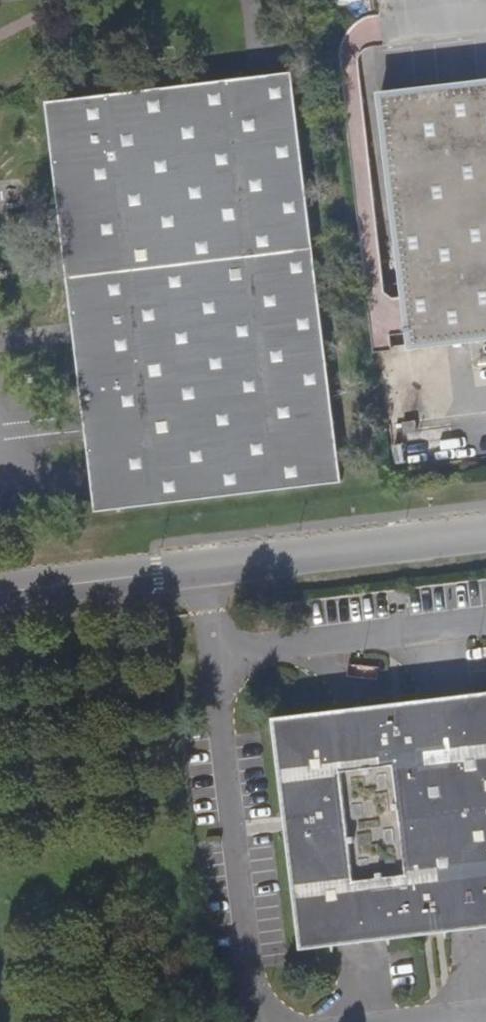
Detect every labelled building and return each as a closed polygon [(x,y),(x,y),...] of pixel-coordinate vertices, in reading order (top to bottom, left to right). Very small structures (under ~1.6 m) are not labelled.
[(74,309),(97,514),(342,484),(292,75),(277,76),(188,88),(48,105),(74,309)] [(407,297),(409,311),(411,333),(413,349),(485,340),(485,85),(383,97),(407,297)] [(405,438),(417,435),(415,423),(403,425),(405,438)] [(397,704),(275,719),(288,828),(303,949),(438,933),(485,927),(485,694),(397,704)]
